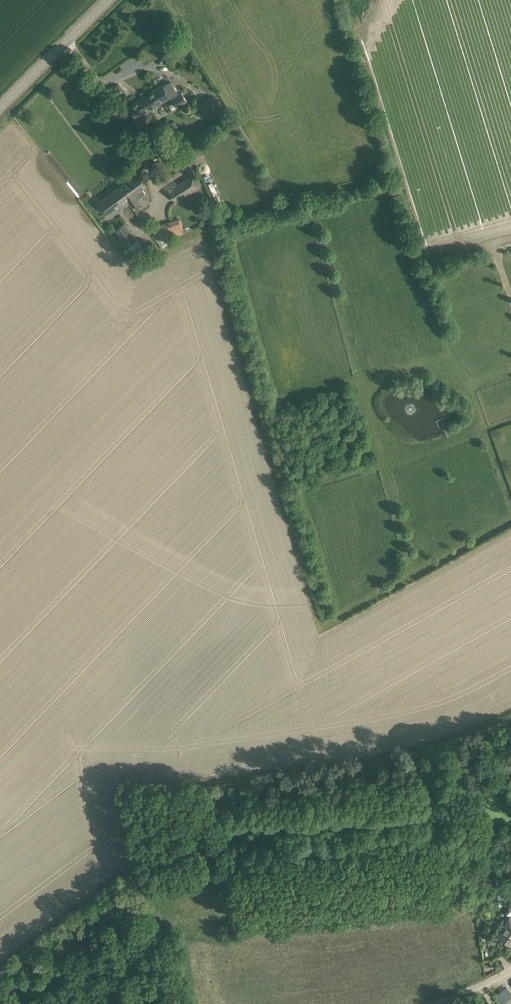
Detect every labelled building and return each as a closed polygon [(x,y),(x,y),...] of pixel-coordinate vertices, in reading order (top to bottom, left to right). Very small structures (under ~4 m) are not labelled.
[(162,85),(129,107),(137,119),(140,117),(170,97),(177,107),(187,101),(181,93),(179,94),(171,82),(164,87),(162,85)] [(204,114),(219,105),(214,96),(198,106),(204,114)] [(195,173),(191,176),(169,191),(176,202),(202,184),(195,173)] [(118,188),(129,203),(132,207),(141,201),(140,199),(146,194),(142,188),(146,186),(137,174),(118,188)] [(129,203),(118,188),(100,202),(110,217),(129,203)] [(215,212),(212,203),(201,207),(205,216),(215,212)] [(164,224),(168,238),(183,234),(178,219),(164,224)] [(128,246),(137,239),(125,223),(115,230),(128,246)] [(503,894),(493,894),(493,904),(504,903),(503,894)] [(510,916),(497,937),(510,945),(510,917),(510,916)]
